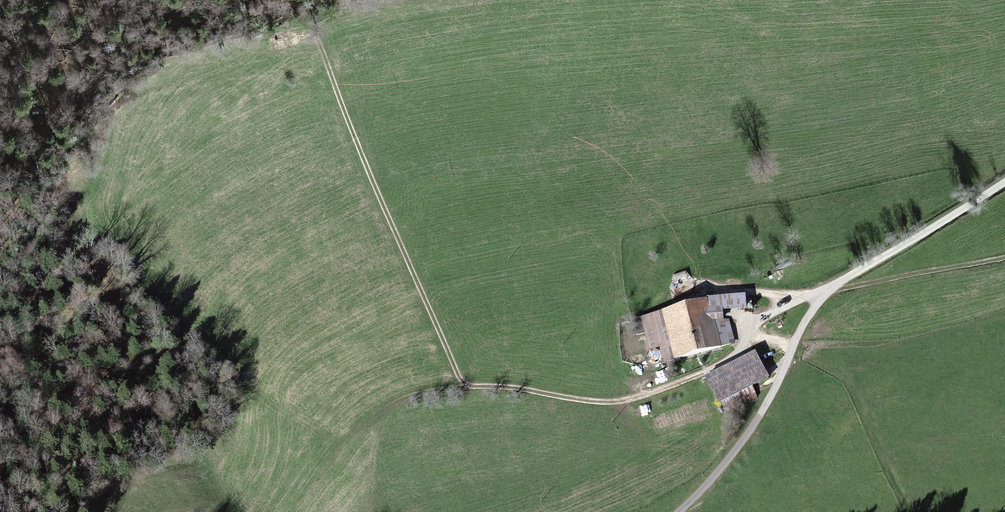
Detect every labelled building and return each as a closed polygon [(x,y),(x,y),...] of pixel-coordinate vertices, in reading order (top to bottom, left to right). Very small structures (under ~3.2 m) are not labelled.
[(721,348),(708,301),(662,313),(675,361),(721,348)] [(675,361),(662,313),(642,318),(649,347),(660,344),(665,364),(675,361)] [(770,380),(756,352),(707,376),(720,404),(770,380)]
